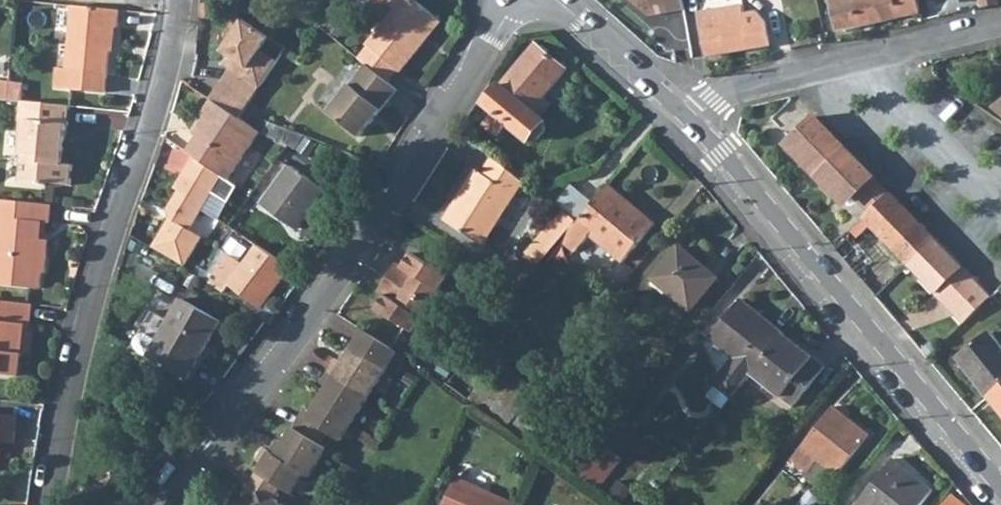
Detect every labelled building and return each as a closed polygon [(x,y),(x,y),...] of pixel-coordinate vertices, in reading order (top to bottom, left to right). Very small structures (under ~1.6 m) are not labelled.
[(243,0),(219,0),(218,2),(235,14),(243,1),(243,0)] [(359,58),(367,64),(389,82),(398,70),(400,71),(424,42),(419,39),(436,17),(416,0),(383,0),(395,10),(367,45),(369,46),(359,58)] [(645,11),(667,7),(668,11),(684,8),(682,0),(632,0),(645,11)] [(838,30),(921,11),(919,0),(831,0),(838,30)] [(243,1),(235,14),(238,16),(243,19),(251,7),(243,1)] [(743,4),(701,11),(708,54),(771,44),(767,21),(757,10),(745,11),(743,4)] [(105,92),(107,73),(112,26),(118,27),(120,10),(73,5),(67,68),(57,67),(55,87),(105,92)] [(334,16),(329,12),(320,26),(325,30),(334,16)] [(222,81),(211,98),(212,99),(240,117),(273,68),(278,60),(261,50),(270,36),(243,19),(238,16),(225,35),(231,39),(224,51),(230,55),(225,63),(231,67),(250,80),(241,93),(222,81)] [(441,21),(436,17),(419,39),(424,42),(441,21)] [(344,32),(332,23),(326,31),(337,40),(344,32)] [(536,45),(486,105),(496,113),(486,125),(499,136),(509,124),(531,141),(532,140),(540,141),(547,131),(545,124),(546,122),(541,118),(552,105),(545,99),(568,70),(536,45)] [(389,82),(367,64),(330,111),(361,136),(399,89),(389,82)] [(250,80),(231,67),(222,81),(241,93),(250,80)] [(8,100),(10,82),(0,81),(0,99),(8,100)] [(24,83),(10,82),(8,100),(21,101),(24,83)] [(240,117),(212,99),(202,114),(209,118),(187,152),(193,156),(227,179),(260,131),(240,117)] [(71,106),(21,101),(20,119),(22,119),(18,154),(23,154),(20,182),(45,183),(45,185),(71,185),(73,165),(63,164),(58,164),(60,150),(65,151),(67,125),(69,125),(71,106)] [(854,195),(873,176),(815,116),(789,141),(815,168),(828,156),(833,162),(821,174),(847,201),(854,195)] [(305,135),(272,123),(265,135),(284,141),(296,149),(305,135)] [(169,220),(152,248),(184,267),(202,237),(189,230),(213,190),(229,200),(237,186),(227,179),(193,156),(174,189),(178,191),(167,211),(169,220)] [(444,220),(484,245),(525,182),(494,156),(483,173),(477,169),(444,220)] [(815,168),(810,174),(816,179),(821,174),(833,162),(828,156),(815,168)] [(325,190),(292,165),(264,204),(297,229),(325,190)] [(891,193),(873,176),(854,195),(872,213),(891,193)] [(560,200),(582,218),(596,201),(574,183),(560,200)] [(610,185),(564,242),(576,252),(591,234),(623,262),(656,224),(610,185)] [(935,238),(891,193),(872,213),(868,217),(867,218),(885,236),(881,239),(891,250),(895,247),(910,263),(935,238)] [(0,199),(0,285),(41,288),(43,272),(46,273),(49,240),(44,239),(41,239),(43,222),(46,222),(50,223),(53,204),(0,199)] [(529,253),(542,264),(577,222),(564,211),(529,253)] [(991,296),(935,238),(910,263),(966,321),(991,296)] [(564,242),(551,259),(562,269),(576,252),(564,242)] [(243,265),(222,251),(210,271),(231,287),(232,285),(261,306),(290,267),(257,245),(243,265)] [(858,249),(854,245),(847,251),(850,255),(858,249)] [(691,310),(718,279),(682,248),(655,278),(691,310)] [(521,296),(545,266),(542,264),(529,253),(522,261),(511,251),(491,275),(521,296)] [(449,276),(412,253),(404,266),(397,262),(388,276),(438,308),(447,294),(441,290),(449,276)] [(422,318),(428,322),(438,308),(388,276),(379,290),(386,295),(377,308),(414,332),(422,318)] [(133,347),(189,379),(222,320),(183,298),(170,321),(153,311),(145,324),(140,321),(137,326),(143,329),(133,347)] [(0,300),(0,374),(20,376),(25,324),(30,325),(32,303),(0,300)] [(713,383),(732,398),(752,373),(783,334),(740,300),(709,339),(734,358),(713,383)] [(477,329),(487,337),(497,324),(488,316),(477,329)] [(363,330),(352,347),(387,369),(398,352),(363,330)] [(990,332),(959,358),(990,395),(1000,386),(1000,345),(990,332)] [(826,368),(783,334),(752,373),(795,407),(826,368)] [(337,358),(329,371),(369,397),(387,369),(352,347),(343,362),(337,358)] [(317,402),(352,424),(369,397),(329,371),(321,384),(327,387),(317,402)] [(990,395),(1000,409),(1000,386),(990,395)] [(320,445),(328,433),(341,441),(352,424),(317,402),(307,419),(301,415),(293,428),(320,445)] [(870,434),(835,406),(792,460),(808,472),(818,460),(834,473),(838,475),(870,434)] [(0,416),(0,441),(2,441),(15,442),(17,417),(0,416)] [(320,445),(293,428),(283,443),(278,440),(270,452),(276,455),(304,474),(310,477),(327,450),(320,445)] [(622,458),(605,444),(581,474),(598,488),(622,458)] [(280,487),(291,494),(304,474),(276,455),(270,452),(264,448),(256,461),(262,464),(243,495),(244,498),(260,491),(273,497),(280,487)] [(895,459),(857,504),(923,504),(934,491),(895,459)] [(805,476),(818,487),(821,482),(824,485),(834,473),(818,460),(808,472),(805,476)] [(614,473),(604,488),(627,502),(636,486),(614,473)] [(516,503),(457,476),(444,504),(515,504),(516,503)] [(236,504),(279,504),(277,499),(274,500),(273,497),(260,491),(244,498),(234,501),(236,504)] [(952,496),(944,504),(964,504),(952,496)]
